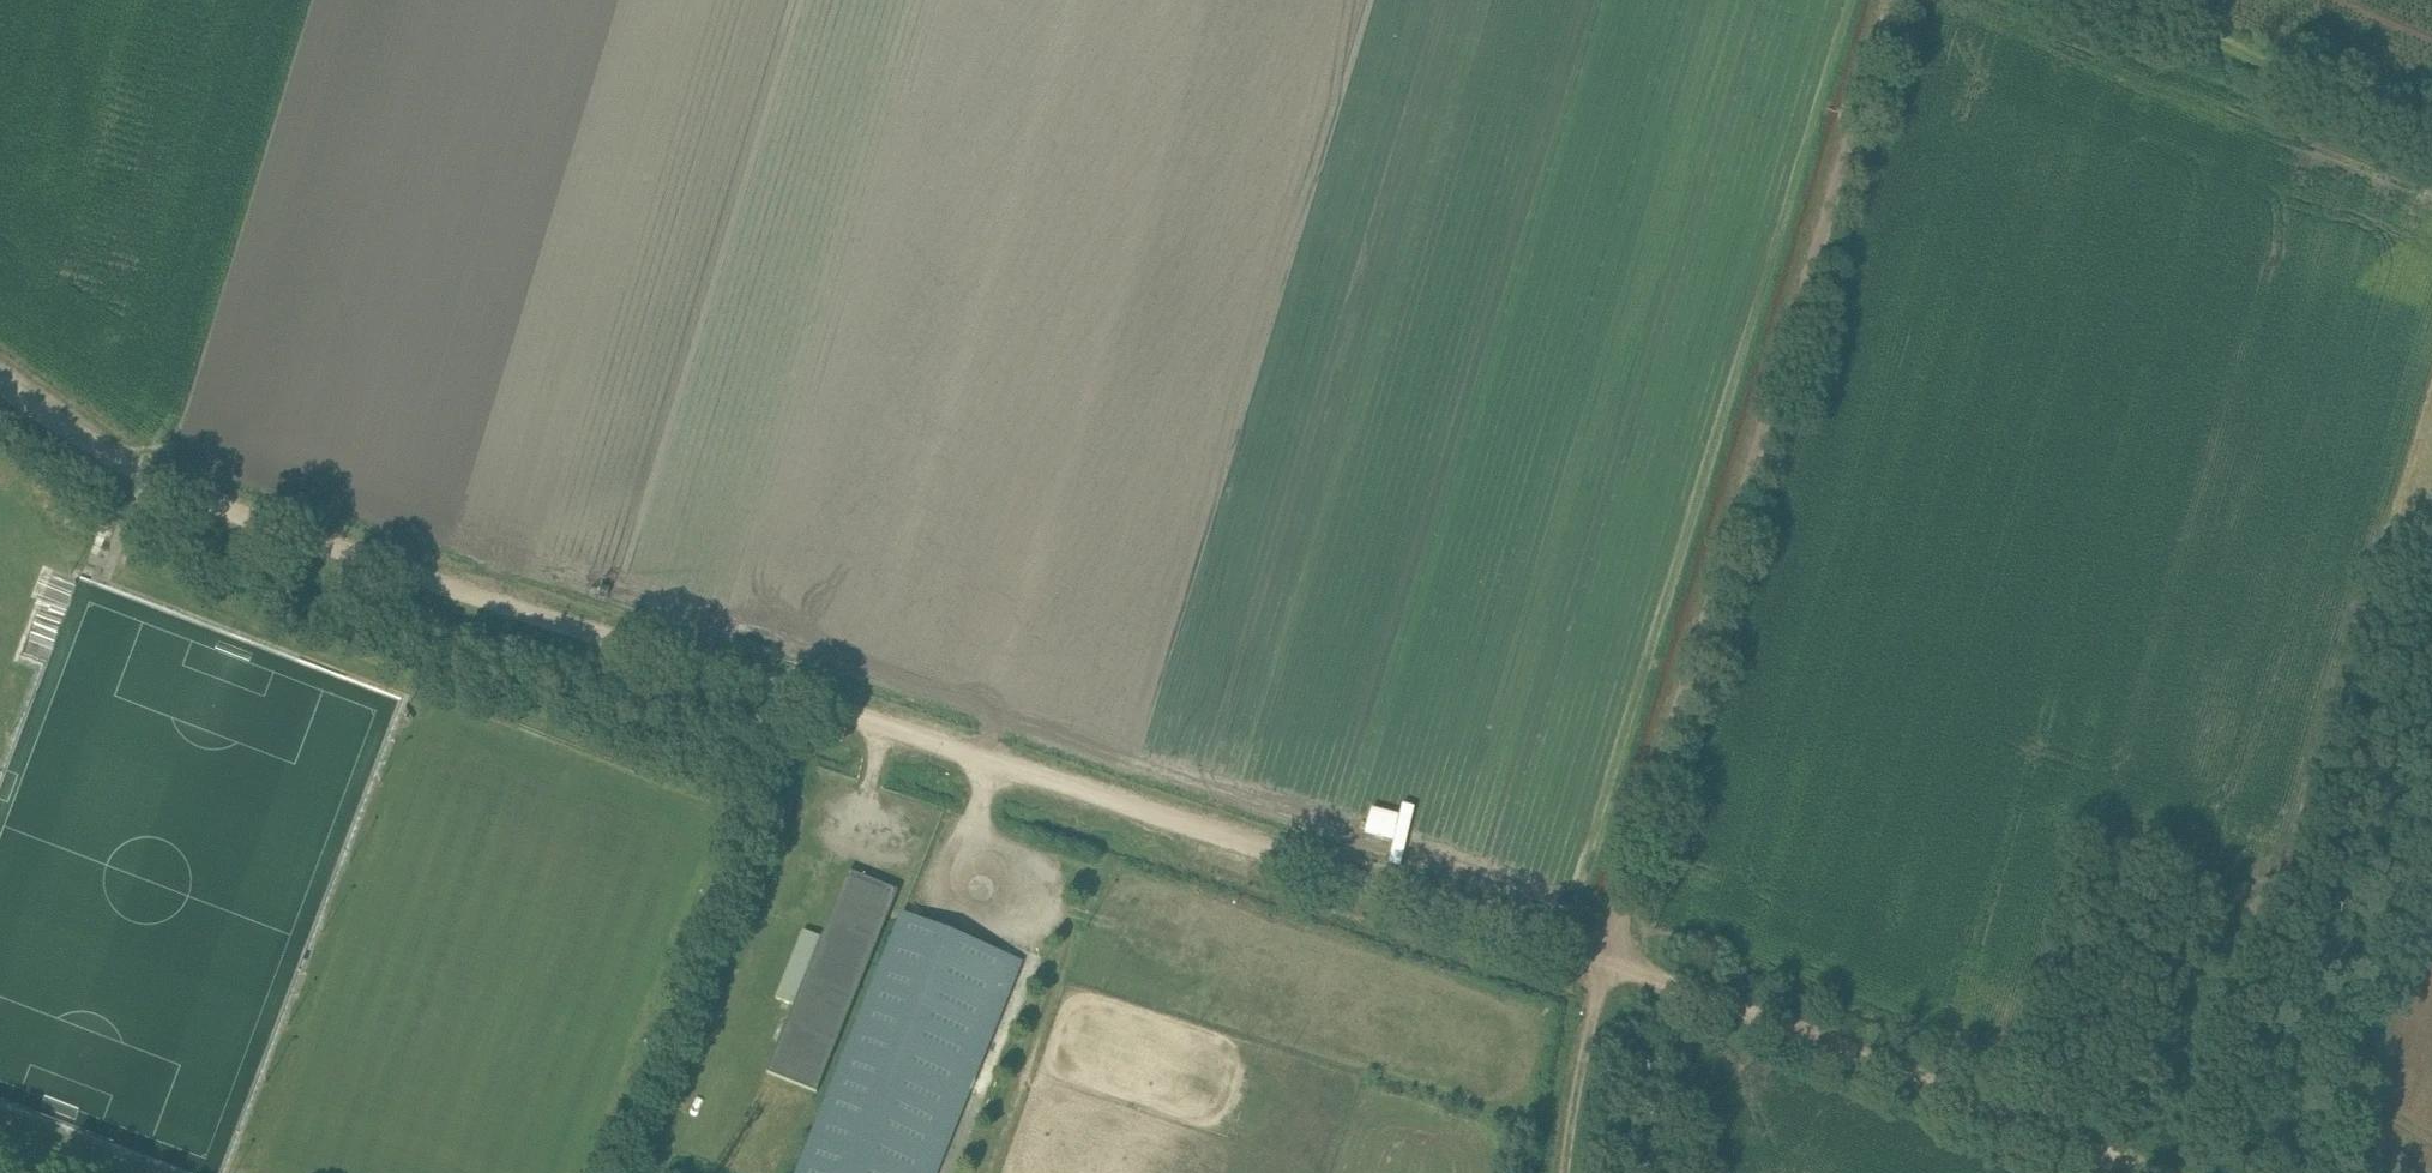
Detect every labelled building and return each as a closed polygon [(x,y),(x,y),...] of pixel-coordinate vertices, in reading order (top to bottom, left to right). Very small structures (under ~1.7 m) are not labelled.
[(849,870),(840,893),(822,938),(803,930),(776,998),(794,1006),(768,1072),(817,1092),(899,890),(849,870)] [(1014,983),(1022,960),(903,912),(798,1172),(937,1172),(1014,983)]
